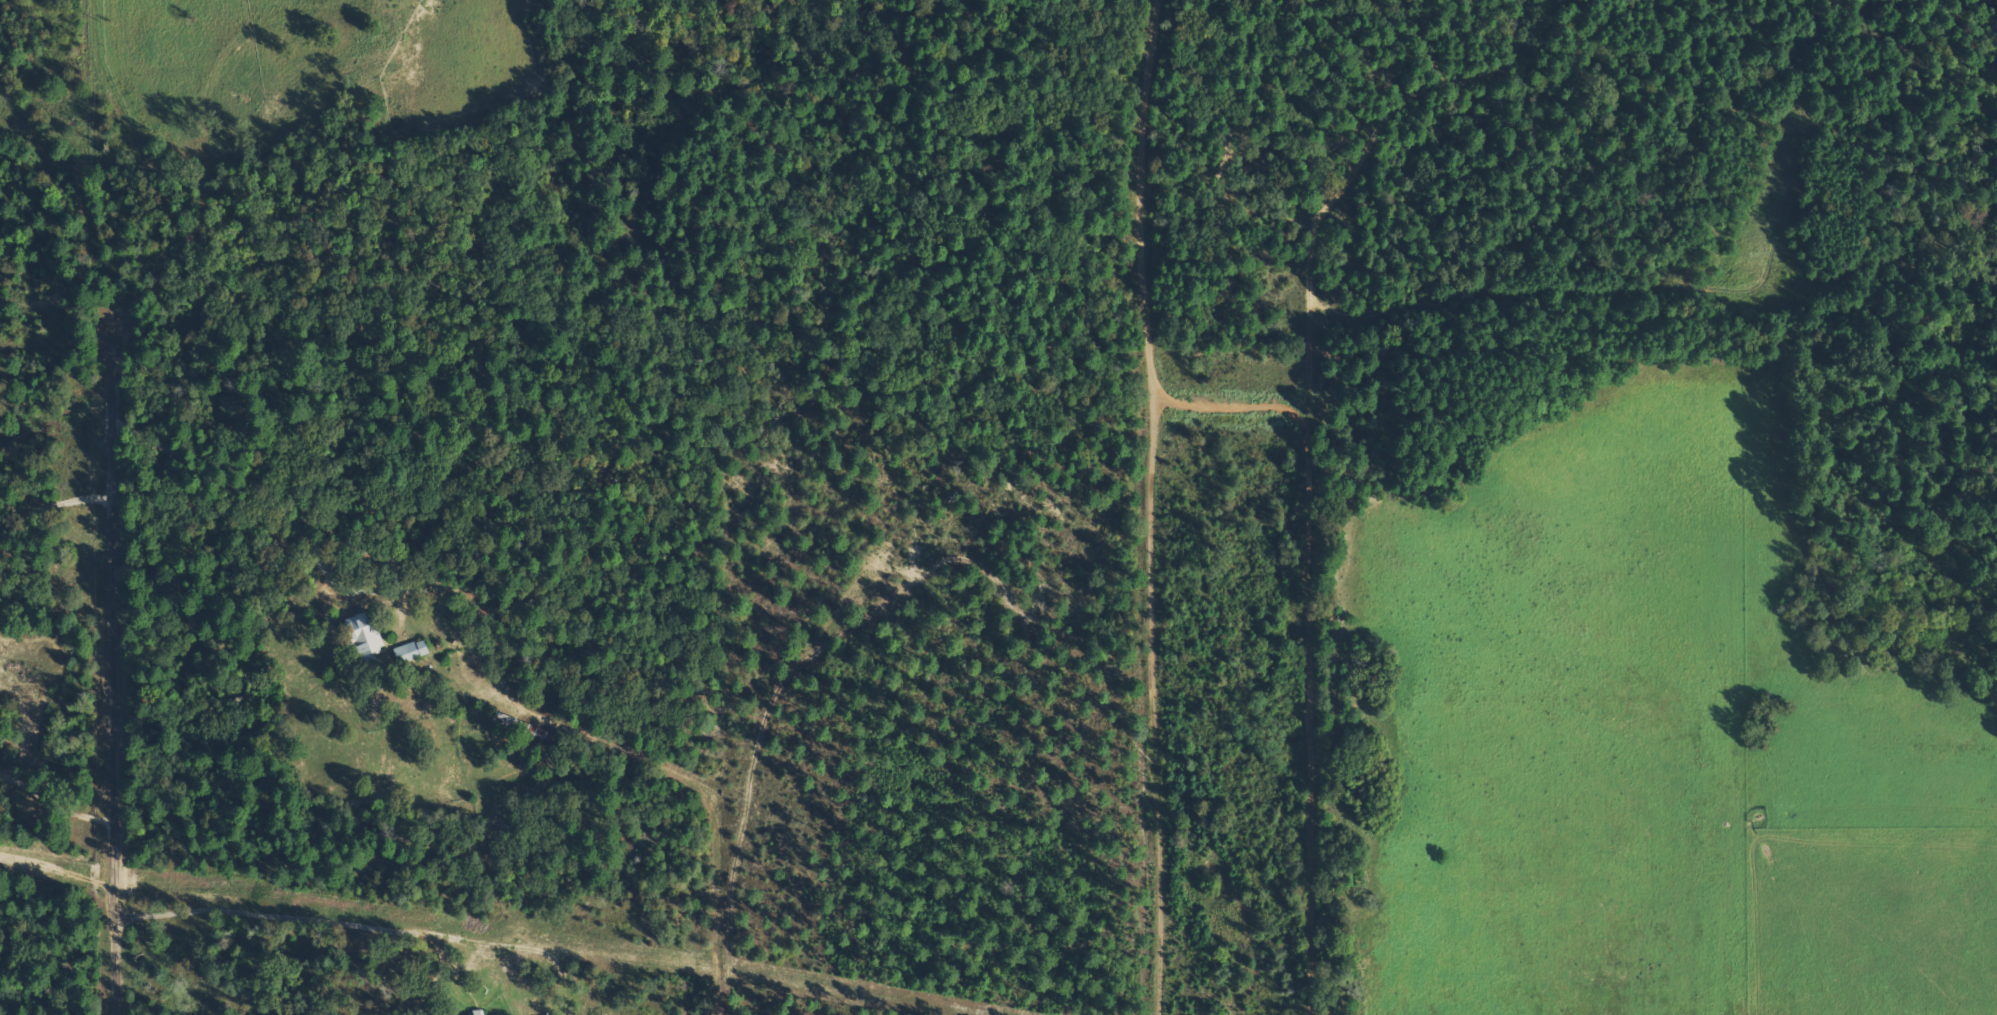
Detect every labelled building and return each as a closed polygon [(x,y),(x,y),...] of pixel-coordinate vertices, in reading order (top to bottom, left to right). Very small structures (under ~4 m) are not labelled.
[(374,625),(365,628),(360,614),(341,620),(355,662),(383,653),(374,625)] [(396,664),(426,656),(422,640),(392,648),(396,664)]
